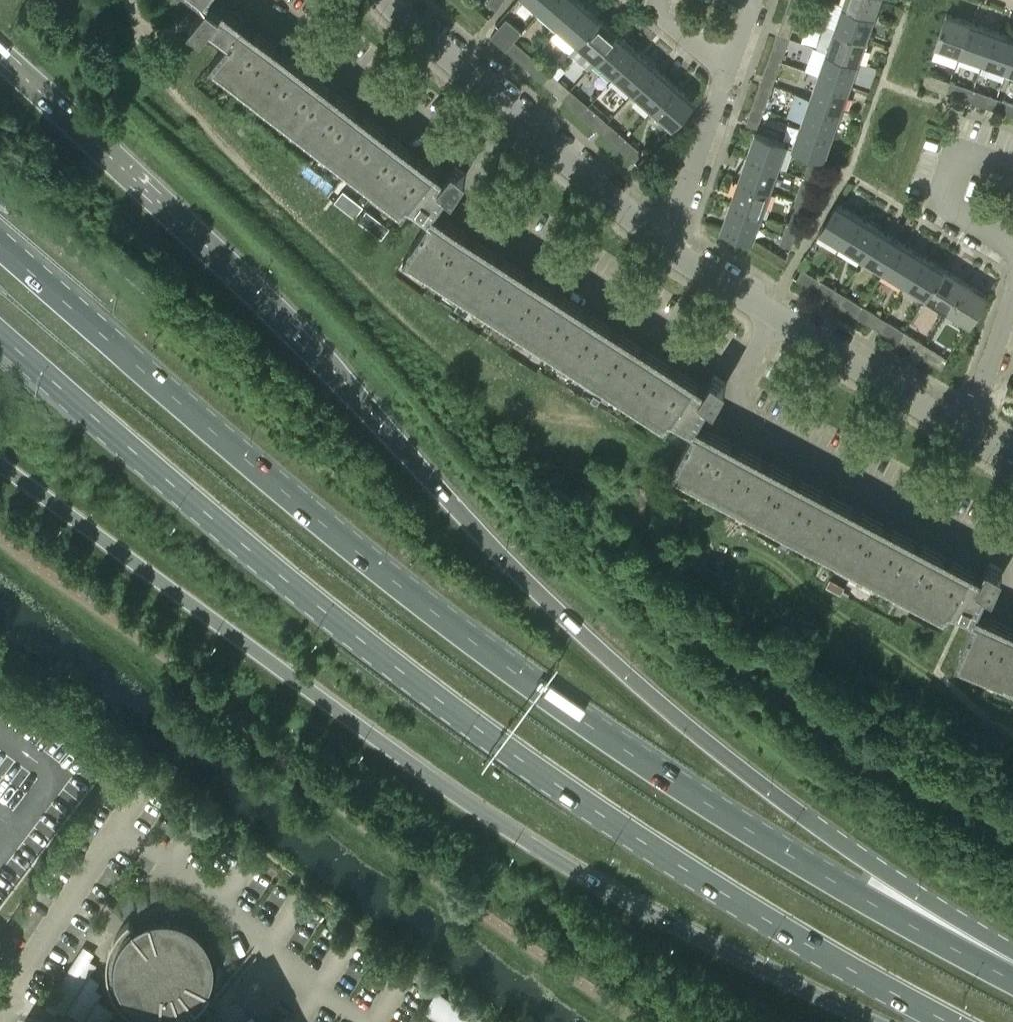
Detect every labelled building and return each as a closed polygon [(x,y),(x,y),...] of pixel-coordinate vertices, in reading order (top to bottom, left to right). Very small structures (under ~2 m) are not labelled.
[(208,3),(190,26),(202,35),(210,25),(229,40),(229,41),(210,65),(212,66),(215,62),(404,207),(401,211),(402,212),(409,204),(417,210),(421,213),(427,217),(404,256),(404,257),(405,257),(408,253),(667,421),(664,425),(666,427),(671,418),(682,424),(690,428),(693,429),(694,430),(696,426),(698,422),(710,399),(715,403),(726,381),(712,372),(712,373),(704,384),(695,379),(435,211),(448,190),(453,194),(466,174),(454,164),(445,175),(437,169),(244,20),(220,1),(219,0),(204,0),(208,3)] [(503,0),(489,0),(487,3),(497,9),(503,0)] [(550,0),(529,0),(541,11),(550,0)] [(578,0),(550,0),(541,11),(560,27),(581,3),(578,0)] [(797,14),(802,0),(790,0),(786,10),(797,14)] [(874,15),(880,0),(846,0),(844,5),(874,15)] [(560,27),(552,36),(571,52),(578,43),(600,19),(581,3),(560,27)] [(836,28),(866,39),(874,15),(844,5),(836,28)] [(961,53),(971,23),(947,14),(937,45),(961,53)] [(506,18),(499,26),(514,40),(522,31),(506,18)] [(578,43),(571,52),(589,68),(597,59),(597,60),(618,35),(600,19),(578,43)] [(984,62),(995,31),(971,23),(961,53),(984,62)] [(499,26),(491,36),(506,50),(514,40),(499,26)] [(836,28),(827,51),(858,62),(866,39),(836,28)] [(1012,53),(1012,38),(995,31),(984,62),(1007,70),(1012,53)] [(637,52),(618,35),(597,60),(616,76),(637,52)] [(770,57),(781,61),(788,41),(776,38),(770,57)] [(525,66),(533,56),(514,40),(506,50),(525,66)] [(813,46),(805,70),(819,75),(849,85),(858,62),(827,51),(816,47),(813,46)] [(656,68),(637,52),(616,76),(634,92),(656,68)] [(763,76),(774,80),(781,61),(770,57),(763,76)] [(528,69),(544,82),(552,73),(537,60),(528,69)] [(674,84),(656,68),(634,92),(653,109),(674,84)] [(922,84),(942,91),(946,79),(926,72),(922,84)] [(552,73),(544,82),(559,95),(567,86),(552,73)] [(811,98),(841,109),(849,85),(819,75),(811,98)] [(950,94),(969,100),(973,89),(954,82),(950,94)] [(694,101),(674,84),(653,109),(672,126),(694,101)] [(753,104),(764,108),(771,88),(760,85),(753,104)] [(989,107),(993,96),(973,89),(969,100),(989,107)] [(566,101),(581,115),(589,106),(574,92),(566,101)] [(795,93),(787,116),(802,121),(832,132),(841,109),(811,98),(795,93)] [(1012,116),(1012,103),(1001,99),(997,110),(1012,116)] [(753,104),(746,123),(757,127),(764,108),(753,104)] [(589,106),(581,115),(597,128),(605,119),(589,106)] [(794,146),(824,156),(832,132),(802,121),(794,146)] [(603,134),(618,147),(627,138),(611,124),(603,134)] [(755,132),(747,156),(778,168),(786,143),(755,132)] [(642,152),(627,138),(618,147),(634,161),(642,152)] [(738,180),(769,191),(778,168),(747,156),(738,180)] [(803,176),(815,180),(822,160),(810,156),(803,176)] [(796,195),(808,200),(815,180),(803,176),(796,195)] [(738,180),(730,203),(761,215),(769,191),(738,180)] [(363,205),(353,198),(345,208),(355,215),(363,205)] [(721,228),(752,239),(761,215),(730,203),(721,228)] [(859,217),(837,203),(820,231),(842,245),(859,217)] [(787,223),(798,227),(805,208),(793,204),(787,223)] [(382,237),(390,226),(377,216),(368,226),(382,237)] [(880,230),(859,217),(842,245),(863,258),(880,230)] [(780,242),(791,247),(798,227),(787,223),(780,242)] [(885,271),(902,243),(880,230),(863,258),(885,271)] [(923,256),(902,243),(885,271),(906,284),(923,256)] [(927,297),(944,269),(923,256),(906,284),(927,297)] [(814,289),(820,279),(812,274),(802,269),(800,272),(796,278),(814,289)] [(966,282),(944,269),(927,297),(948,310),(966,282)] [(838,290),(820,279),(814,289),(832,300),(838,290)] [(970,323),(987,295),(966,282),(948,310),(970,323)] [(856,315),(863,305),(845,294),(839,305),(856,315)] [(874,326),(880,316),(863,305),(856,315),(874,326)] [(898,341),(904,331),(887,320),(881,331),(898,341)] [(915,352),(921,341),(904,331),(898,341),(915,352)] [(947,357),(929,346),(923,356),(941,367),(947,357)] [(676,462),(671,471),(672,472),(675,468),(765,516),(796,533),(849,561),(947,613),(944,618),(946,619),(951,609),(961,613),(964,615),(974,618),(975,615),(978,610),(987,588),(993,591),(1002,569),(988,561),(982,573),(973,568),(698,422),(696,426),(694,430),(693,429),(676,462)] [(955,662),(957,662),(959,657),(1012,680),(1012,625),(978,610),(975,615),(974,618),(955,662)] [(99,771),(0,696),(0,904),(99,771)] [(223,1016),(216,1020),(212,1014),(212,1013),(213,1012),(213,1011),(212,1010),(212,1009),(211,1008),(210,1008),(209,1008),(208,1008),(207,1009),(202,1004),(205,1001),(208,997),(210,994),(212,990),(210,988),(212,984),(213,980),(214,976),(215,972),(215,967),(215,963),(215,958),(214,954),(213,950),(211,946),(209,942),(207,938),(204,935),(202,931),(198,928),(195,926),(191,923),(188,921),(184,919),(180,918),(175,917),(171,916),(167,916),(162,916),(158,917),(154,917),(150,919),(146,920),(142,922),(138,924),(135,927),(129,920),(125,924),(122,927),(118,931),(116,936),(113,940),(111,945),(109,950),(108,955),(107,960),(107,965),(107,970),(108,975),(109,980),(110,985),(112,990),(115,995),(117,999),(120,1003),(124,1007),(128,1010),(132,1014),(136,1016),(140,1019),(145,1021),(149,1021),(161,1021),(162,1018),(166,1018),(169,1018),(173,1018),(177,1017),(178,1021),(226,1021),(223,1016)] [(443,1021),(463,1021),(471,1011),(438,989),(424,1009),(443,1021)]
